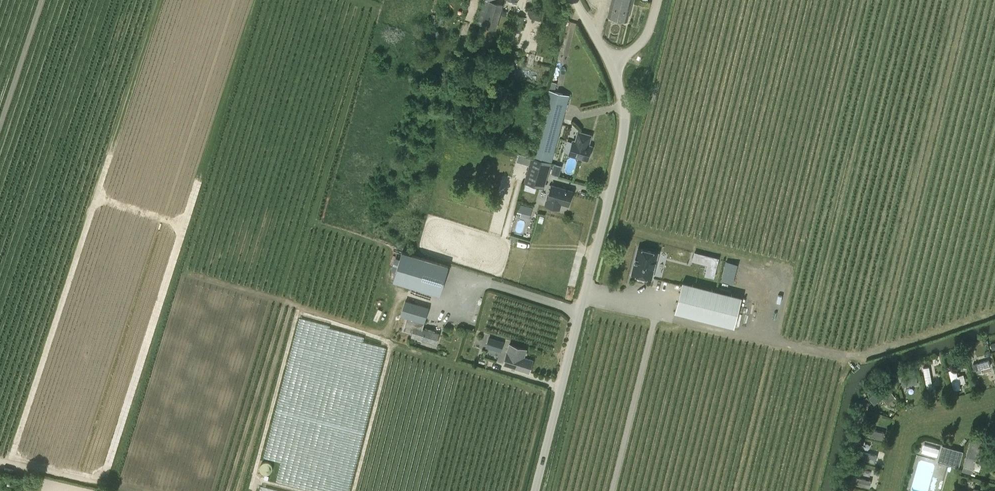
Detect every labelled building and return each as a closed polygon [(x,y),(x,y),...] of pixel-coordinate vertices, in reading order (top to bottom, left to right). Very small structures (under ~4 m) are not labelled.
[(502,4),(503,0),(482,0),(476,25),(495,30),(502,4)] [(608,15),(627,20),(632,0),(611,0),(608,15)] [(513,14),(509,31),(520,33),(524,17),(513,14)] [(569,95),(548,89),(530,158),(532,158),(525,183),(541,187),(548,162),(551,163),(569,95)] [(591,146),(588,145),(591,135),(578,131),(575,141),(573,140),(569,155),(587,160),(588,158),(590,157),(591,153),(590,151),(591,146)] [(552,175),(559,177),(562,167),(555,164),(552,175)] [(568,205),(572,191),(551,185),(545,204),(559,208),(561,203),(568,205)] [(519,204),(516,215),(529,219),(532,209),(519,204)] [(631,273),(637,275),(637,276),(638,278),(643,279),(645,278),(645,277),(651,278),(657,253),(638,248),(631,273)] [(437,261),(402,250),(393,280),(437,294),(439,294),(448,265),(437,261)] [(718,259),(709,256),(704,276),(713,278),(718,259)] [(742,297),(682,282),(675,312),(734,327),(742,297)] [(400,316),(407,318),(407,319),(404,330),(413,332),(411,337),(436,344),(437,339),(439,333),(437,332),(422,328),(423,323),(424,324),(429,307),(405,299),(400,316)] [(496,346),(495,350),(500,352),(504,342),(489,337),(487,343),(496,346)] [(533,359),(525,357),(527,349),(510,344),(508,351),(504,363),(504,364),(529,371),(533,359)] [(912,374),(917,371),(912,365),(908,369),(912,374)] [(939,385),(935,365),(923,367),(927,388),(939,385)] [(964,373),(958,374),(957,367),(950,369),(954,390),(967,387),(964,373)] [(886,403),(894,397),(885,384),(868,397),(873,404),(882,398),(886,403)] [(875,429),(873,436),(883,439),(885,432),(875,429)] [(970,443),(961,471),(971,474),(977,452),(983,454),(986,443),(976,440),(970,443)] [(944,446),(941,457),(949,459),(952,448),(944,446)] [(860,451),(859,459),(872,460),(873,453),(860,451)] [(852,482),(869,487),(871,479),(854,474),(852,482)]
